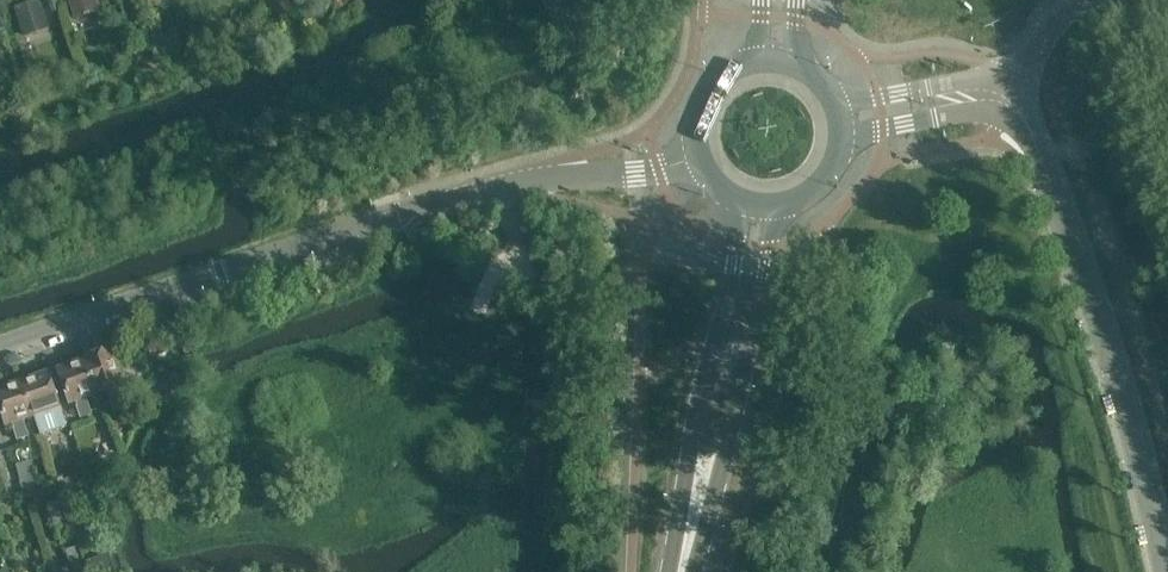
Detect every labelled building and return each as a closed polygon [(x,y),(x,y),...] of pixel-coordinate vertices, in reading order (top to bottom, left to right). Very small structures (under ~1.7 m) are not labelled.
[(97,0),(71,0),(77,16),(100,8),(97,0)] [(50,25),(41,1),(13,10),(22,34),(50,25)] [(124,386),(112,351),(84,360),(84,361),(97,396),(107,392),(113,407),(124,403),(119,388),(124,386)] [(97,396),(84,361),(58,370),(70,405),(76,403),(81,418),(93,414),(87,399),(97,396)] [(61,408),(49,373),(22,383),(34,417),(44,414),(50,429),(61,425),(56,410),(61,408)] [(22,383),(0,390),(0,406),(7,427),(13,425),(18,440),(29,436),(24,421),(34,417),(22,383)] [(43,494),(33,462),(19,467),(28,499),(43,494)] [(65,551),(54,555),(59,571),(73,571),(65,551)] [(46,558),(32,564),(35,571),(46,571),(51,570),(46,558)]
